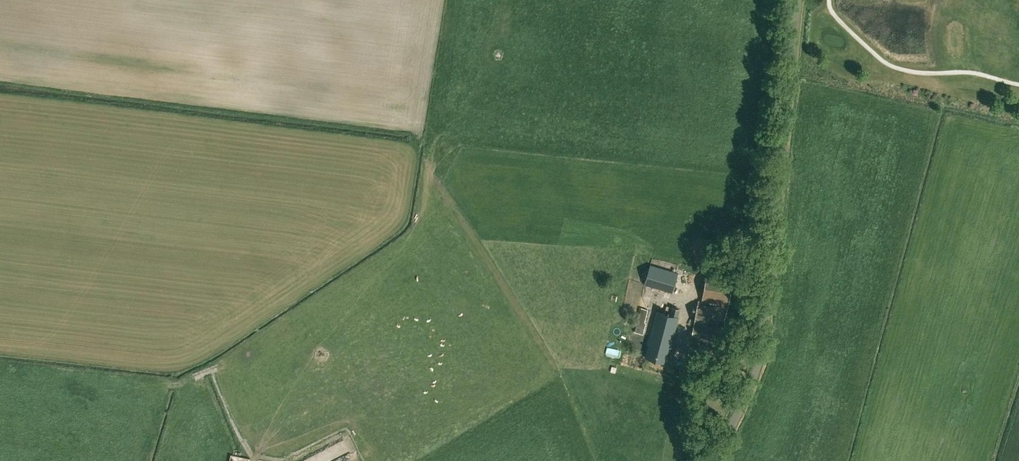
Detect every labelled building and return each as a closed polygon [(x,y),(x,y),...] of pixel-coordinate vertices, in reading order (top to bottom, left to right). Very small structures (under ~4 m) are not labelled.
[(697,250),(699,237),(692,236),(690,248),(697,250)] [(692,260),(694,254),(688,252),(686,258),(692,260)] [(651,264),(644,285),(672,294),(678,272),(651,264)] [(699,301),(694,324),(723,329),(727,306),(728,306),(730,295),(733,280),(734,277),(707,273),(702,302),(699,301)] [(672,308),(670,315),(657,311),(648,344),(649,344),(645,357),(666,363),(669,351),(678,317),(679,309),(672,308)] [(638,317),(634,331),(643,333),(647,319),(645,319),(638,317)] [(343,437),(331,450),(339,458),(351,444),(343,437)]
